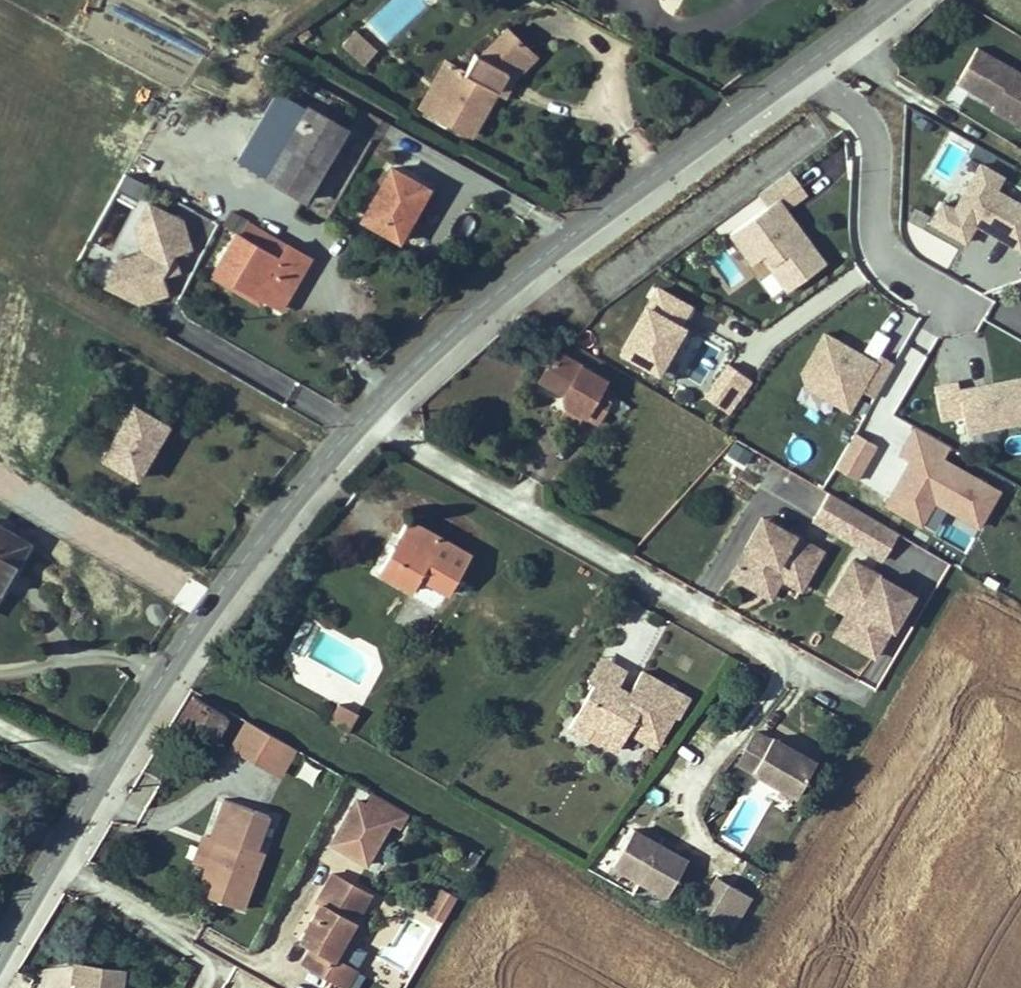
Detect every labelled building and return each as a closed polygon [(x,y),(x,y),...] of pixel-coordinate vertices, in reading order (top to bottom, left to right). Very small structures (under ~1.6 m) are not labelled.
[(362,63),(377,48),(353,26),(339,41),(362,63)] [(465,73),(460,69),(434,114),(472,135),(496,91),(507,72),(529,50),(508,30),(481,57),(476,54),(465,73)] [(529,50),(507,72),(496,91),(506,96),(517,76),(536,57),(529,50)] [(981,56),(962,87),(985,100),(999,109),(996,115),(1018,128),(1020,123),(1020,89),(1018,87),(1020,81),(1020,80),(981,56)] [(421,107),(434,114),(460,69),(446,62),(421,107)] [(274,170),(298,128),(309,109),(285,95),(261,136),(264,138),(256,160),(274,170)] [(999,109),(985,100),(981,106),(996,115),(999,109)] [(309,109),(298,128),(334,149),(346,129),(309,109)] [(268,180),(304,200),(334,149),(298,128),(274,170),(268,180)] [(925,224),(966,243),(974,225),(1020,247),(1020,199),(996,187),(1004,170),(976,157),(955,202),(939,194),(925,224)] [(399,240),(414,215),(429,190),(393,168),(363,220),(399,240)] [(122,171),(114,188),(138,199),(146,182),(122,171)] [(826,263),(788,204),(807,192),(794,172),(720,220),(747,262),(759,254),(783,291),(826,263)] [(436,193),(429,190),(414,215),(421,218),(436,193)] [(169,272),(194,220),(146,196),(102,286),(150,310),(169,272)] [(114,250),(132,205),(111,197),(93,242),(114,250)] [(249,221),(241,235),(280,258),(288,244),(249,221)] [(237,233),(214,272),(257,296),(258,295),(281,307),(310,258),(288,244),(280,258),(241,235),(237,233)] [(891,364),(822,326),(793,380),(849,411),(860,391),(872,397),(891,364)] [(870,404),(889,415),(924,354),(905,343),(870,404)] [(604,377),(555,349),(538,378),(563,393),(562,395),(564,403),(596,420),(612,393),(599,385),(604,377)] [(939,422),(959,418),(961,431),(1020,422),(1020,372),(933,386),(939,422)] [(167,426),(133,406),(103,457),(137,477),(167,426)] [(1000,484),(945,457),(952,444),(911,423),(895,454),(903,458),(880,503),(932,530),(943,508),(979,526),(1000,484)] [(832,466),(856,479),(877,443),(853,429),(832,466)] [(852,537),(867,511),(832,491),(818,517),(852,537)] [(902,531),(867,511),(852,537),(886,557),(902,531)] [(399,536),(393,547),(390,546),(376,570),(410,590),(418,576),(446,592),(448,588),(455,577),(468,553),(406,519),(397,535),(399,536)] [(774,525),(767,521),(749,551),(751,552),(756,555),(774,525)] [(807,587),(826,557),(774,525),(756,555),(751,552),(738,573),(763,588),(771,576),(776,579),(783,567),(790,571),(788,575),(807,587)] [(27,544),(0,528),(0,589),(27,544)] [(763,588),(738,573),(735,579),(773,601),(784,582),(804,593),(807,587),(788,575),(790,571),(783,567),(776,579),(771,576),(763,588)] [(857,568),(836,602),(861,618),(857,624),(867,630),(858,645),(879,658),(894,635),(889,632),(909,599),(857,568)] [(446,592),(418,576),(410,590),(438,606),(446,592)] [(456,593),(463,580),(455,577),(448,588),(456,593)] [(915,603),(909,599),(889,632),(894,635),(895,635),(915,603)] [(861,618),(836,602),(832,609),(851,621),(838,641),(876,664),(879,658),(858,645),(867,630),(857,624),(861,618)] [(597,658),(584,681),(609,695),(623,672),(597,658)] [(684,698),(639,672),(627,693),(631,695),(624,706),(608,697),(609,695),(590,685),(565,729),(584,739),(591,726),(603,733),(598,742),(613,751),(625,731),(651,747),(669,716),(673,718),(684,698)] [(205,696),(226,709),(231,701),(209,689),(205,696)] [(201,702),(223,715),(226,709),(205,696),(201,702)] [(192,697),(179,720),(214,740),(227,718),(223,715),(201,702),(192,697)] [(336,700),(326,720),(347,730),(358,710),(336,700)] [(234,750),(285,779),(301,751),(249,722),(234,750)] [(759,735),(747,756),(762,765),(774,745),(759,735)] [(762,765),(747,756),(741,767),(799,801),(819,767),(776,742),(774,745),(762,765)] [(305,760),(297,775),(329,792),(337,777),(305,760)] [(407,827),(413,815),(378,795),(372,805),(362,799),(337,842),(373,863),(397,822),(407,827)] [(265,851),(276,818),(231,802),(215,843),(221,846),(203,894),(247,909),(269,853),(265,851)] [(634,831),(613,867),(668,898),(688,861),(634,831)] [(316,944),(306,963),(337,979),(347,961),(381,898),(335,873),(318,902),(322,904),(328,908),(322,918),(316,915),(304,938),(316,944)] [(705,916),(737,935),(756,903),(724,884),(705,916)] [(442,890),(429,912),(445,921),(457,898),(442,890)] [(322,904),(316,915),(322,918),(328,908),(322,904)] [(351,987),(362,969),(347,961),(337,979),(351,987)] [(122,972),(77,966),(74,984),(78,985),(78,987),(120,987),(122,972)]
